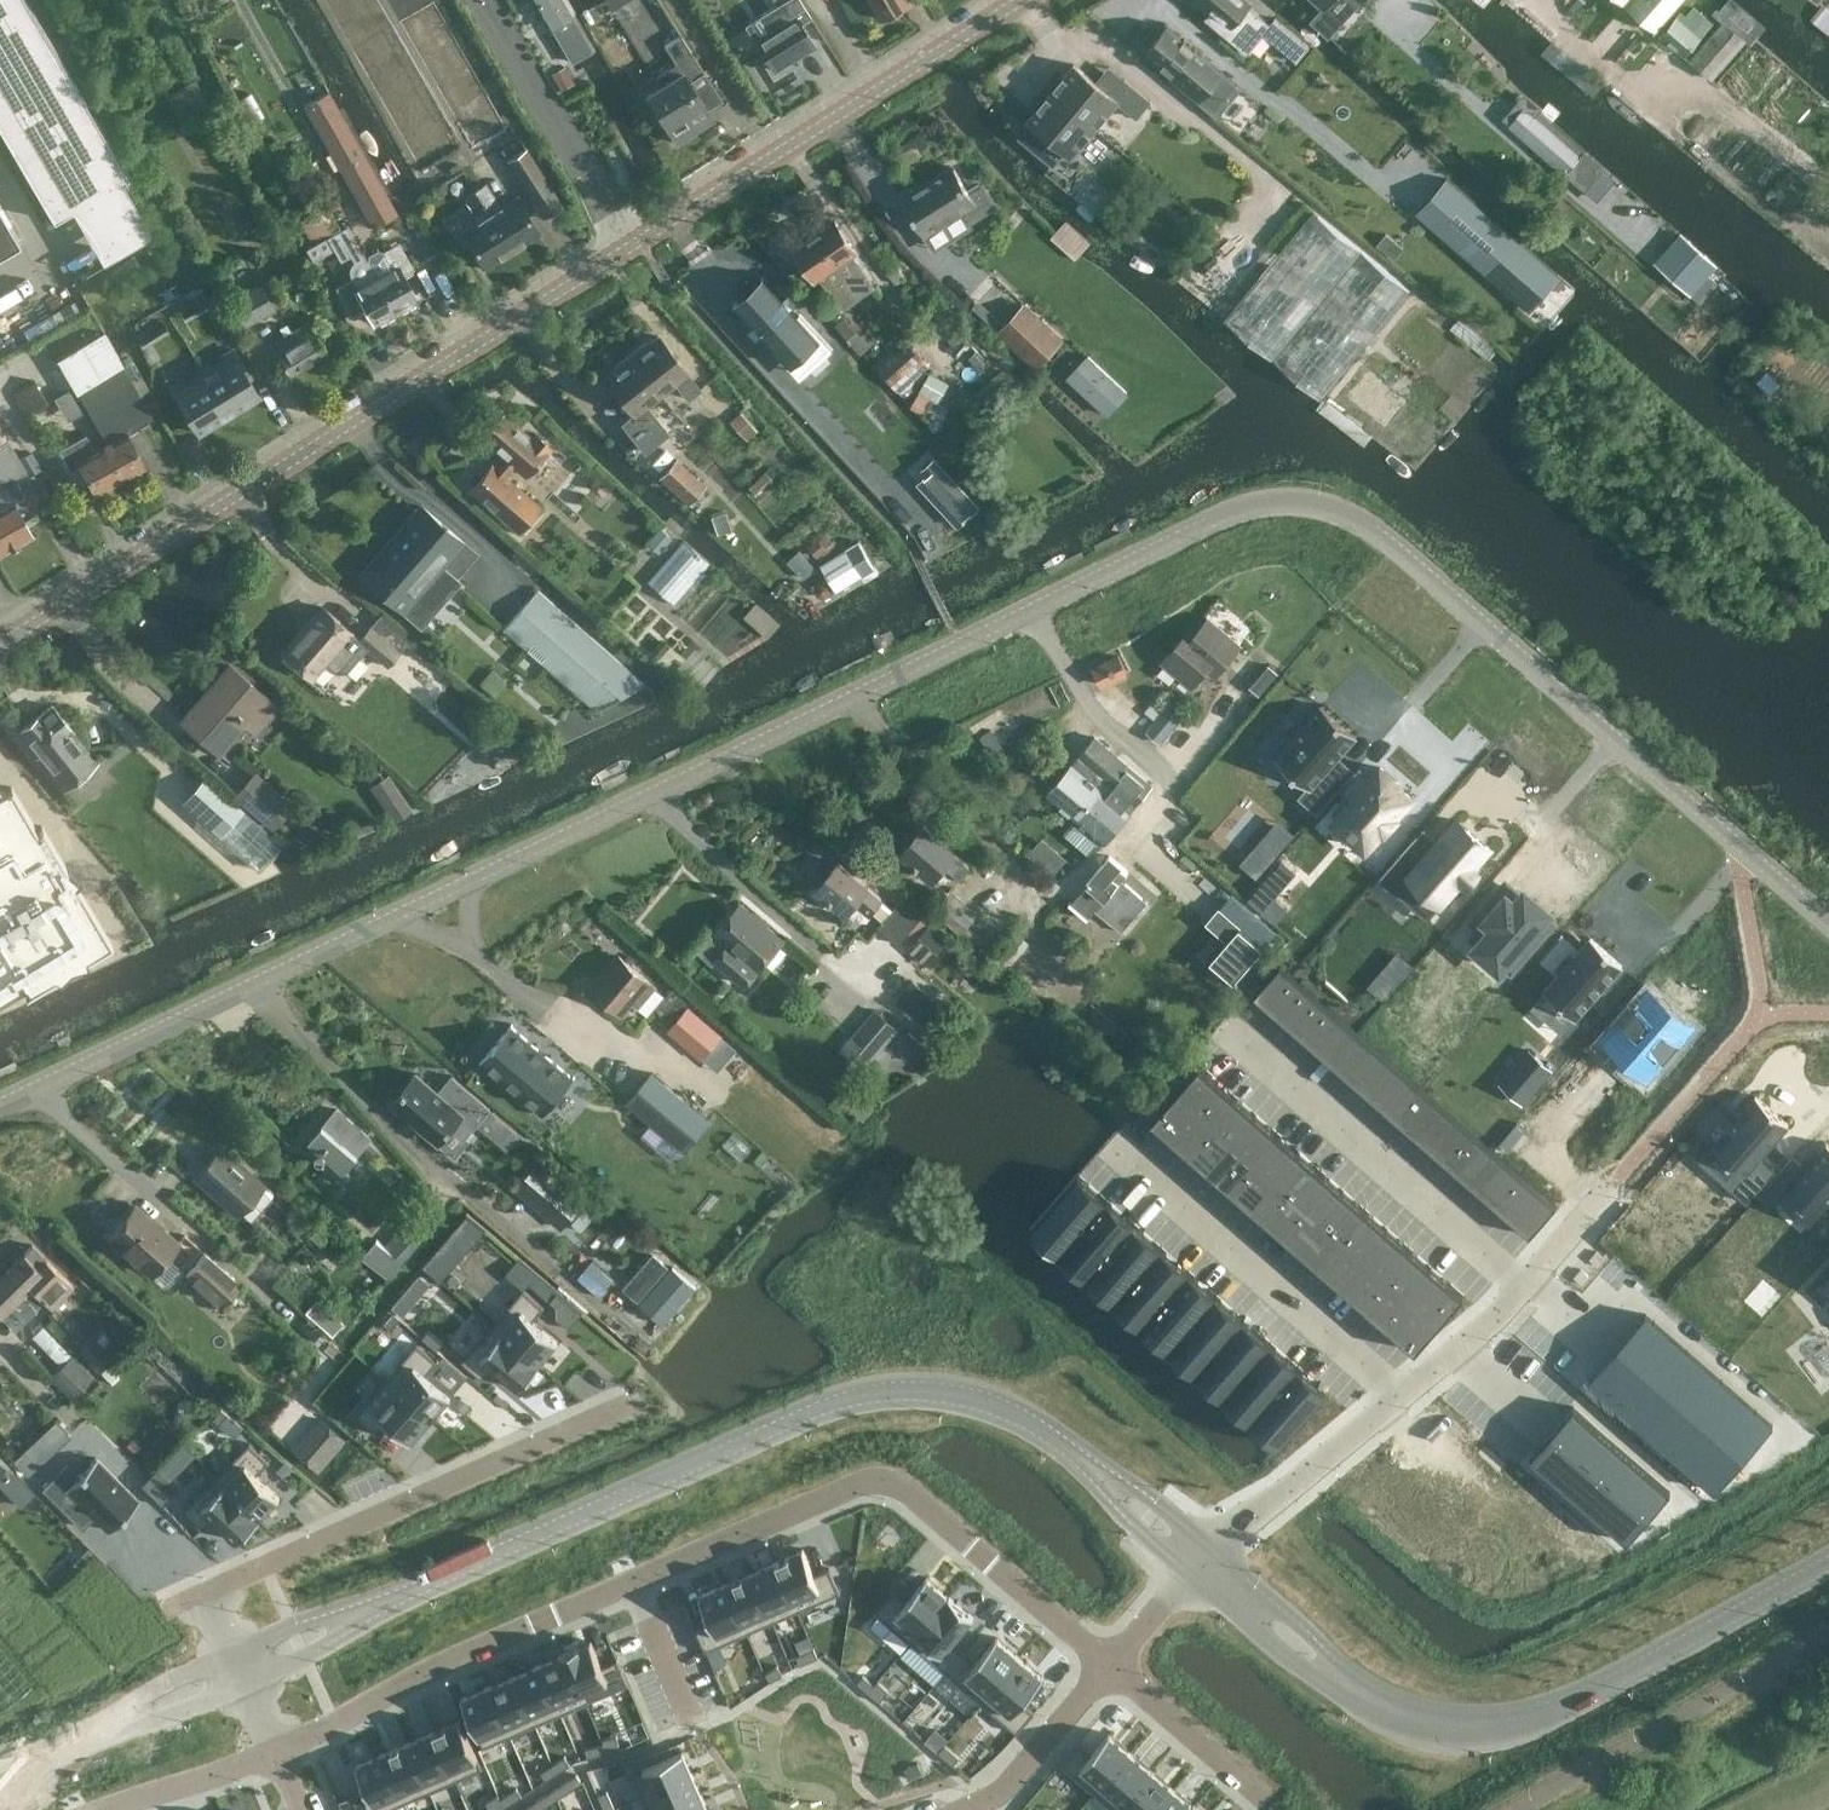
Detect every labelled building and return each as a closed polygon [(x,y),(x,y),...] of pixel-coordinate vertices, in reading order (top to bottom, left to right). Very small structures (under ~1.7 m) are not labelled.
[(26,0),(0,0),(0,128),(52,216),(52,217),(53,219),(72,208),(121,179),(128,175),(26,0)] [(472,156),(511,136),(440,0),(390,0),(472,156)] [(606,1),(611,10),(628,0),(605,0),(606,1)] [(753,38),(774,70),(813,45),(800,24),(811,17),(800,0),(773,0),(777,6),(781,3),(789,15),(753,38)] [(884,20),(887,18),(891,19),(895,18),(898,15),(898,11),(913,2),(912,0),(872,0),(884,20)] [(1211,8),(1216,13),(1210,21),(1244,49),(1261,29),(1294,56),(1306,41),(1272,13),(1267,19),(1243,0),(1201,0),(1211,8)] [(1656,30),(1682,0),(1621,0),(1656,30)] [(1720,8),(1719,9),(1716,7),(1711,12),(1721,21),(1688,60),(1712,80),(1746,41),(1750,45),(1766,28),(1734,0),(1726,0),(1720,8)] [(1681,11),(1676,16),(1660,35),(1684,56),(1700,37),(1693,30),(1705,16),(1694,7),(1686,15),(1681,11)] [(1237,84),(1167,25),(1146,49),(1202,96),(1216,107),(1217,108),(1225,98),(1228,100),(1232,96),(1229,94),(1236,85),(1237,84)] [(645,93),(678,143),(713,120),(703,103),(718,94),(709,79),(693,88),(689,81),(704,71),(682,34),(664,45),(675,62),(654,75),(659,83),(645,93)] [(1062,72),(1048,88),(1095,128),(1117,101),(1137,117),(1151,100),(1125,79),(1112,94),(1074,63),(1065,74),(1062,72)] [(194,79),(165,95),(179,122),(208,105),(194,79)] [(1095,128),(1048,88),(1034,105),(1037,108),(1028,119),(1043,132),(1031,146),(1053,165),(1065,150),(1072,156),(1095,128)] [(396,213),(348,127),(328,91),(303,105),(322,139),(323,138),(373,226),(396,213)] [(1584,152),(1580,156),(1535,116),(1521,133),(1585,189),(1603,168),(1584,152)] [(526,148),(507,160),(544,219),(562,206),(526,148)] [(901,196),(923,230),(959,207),(966,217),(992,200),(979,180),(967,188),(952,164),(901,196)] [(1558,275),(1448,180),(1419,213),(1528,309),(1558,275)] [(488,211),(511,249),(538,232),(515,194),(500,204),(485,181),(473,189),(488,211)] [(473,189),(462,197),(476,219),(460,228),(484,266),(511,249),(488,211),(473,189)] [(19,240),(0,208),(0,251),(19,240)] [(313,242),(336,229),(325,208),(302,222),(313,242)] [(1410,290),(1314,211),(1224,320),(1321,398),(1410,290)] [(835,219),(814,234),(859,296),(874,285),(852,253),(857,250),(835,219)] [(1066,221),(1055,234),(1052,238),(1075,259),(1090,242),(1066,221)] [(352,274),(353,276),(336,286),(352,316),(366,308),(375,323),(396,311),(367,260),(347,224),(306,247),(312,259),(334,247),(341,258),(351,253),(356,261),(352,265),(351,269),(352,274)] [(1655,260),(1693,293),(1718,265),(1680,232),(1655,260)] [(859,296),(814,234),(794,248),(816,279),(820,276),(843,308),(859,296)] [(1387,234),(1378,244),(1395,257),(1403,247),(1387,234)] [(367,260),(396,311),(418,299),(403,273),(412,267),(398,242),(382,251),(378,250),(370,255),(369,259),(367,260)] [(737,300),(735,302),(792,365),(821,339),(764,276),(762,277),(767,282),(741,305),(737,300)] [(242,326),(276,306),(261,279),(227,297),(242,326)] [(81,291),(51,308),(59,322),(48,328),(60,350),(101,327),(81,291)] [(207,293),(191,302),(197,314),(213,304),(207,293)] [(1026,305),(1001,332),(1036,366),(1062,339),(1026,305)] [(283,335),(271,342),(290,374),(327,352),(308,319),(290,330),(286,323),(279,327),(283,335)] [(154,325),(136,336),(143,347),(160,336),(154,325)] [(100,444),(121,479),(145,466),(127,435),(153,418),(144,401),(104,332),(57,359),(76,394),(78,393),(107,440),(100,444)] [(646,340),(629,353),(661,394),(675,383),(687,398),(699,388),(658,335),(648,343),(646,340)] [(906,339),(877,366),(901,393),(931,366),(906,339)] [(199,372),(183,382),(181,378),(169,386),(198,435),(260,396),(232,347),(219,354),(222,358),(212,364),(210,360),(197,368),(199,372)] [(974,352),(969,357),(980,369),(986,363),(974,352)] [(661,394),(629,353),(613,366),(614,369),(604,377),(633,413),(622,422),(644,451),(657,441),(653,436),(664,428),(646,405),(661,394)] [(1107,413),(1127,391),(1088,355),(1068,377),(1107,413)] [(931,373),(921,392),(939,402),(949,382),(931,373)] [(42,376),(13,393),(26,415),(55,398),(42,376)] [(68,389),(57,395),(69,417),(80,412),(68,389)] [(918,393),(911,408),(924,415),(931,400),(918,393)] [(741,409),(730,420),(748,440),(759,429),(741,409)] [(469,486),(510,522),(531,498),(503,474),(512,463),(526,475),(551,448),(533,432),(530,435),(503,412),(481,435),(502,453),(492,464),(490,462),(469,486)] [(70,470),(80,464),(97,493),(121,479),(100,444),(94,448),(86,434),(58,450),(70,470)] [(13,545),(32,534),(14,501),(25,495),(17,481),(28,475),(8,440),(0,445),(0,486),(2,489),(0,490),(0,521),(13,545)] [(980,505),(929,451),(907,471),(958,525),(980,505)] [(659,477),(689,504),(705,485),(676,459),(659,477)] [(425,509),(423,511),(419,506),(361,573),(418,622),(476,554),(425,509)] [(800,573),(813,563),(773,511),(761,521),(800,573)] [(13,545),(0,521),(0,551),(13,545)] [(660,527),(646,543),(657,552),(671,537),(660,527)] [(710,563),(683,539),(646,581),(674,604),(710,563)] [(866,580),(867,580),(879,572),(859,540),(821,564),(838,591),(863,576),(866,580)] [(643,684),(537,589),(503,628),(595,709),(643,684)] [(346,671),(364,651),(367,647),(388,665),(399,652),(369,626),(358,638),(351,632),(352,632),(322,606),(282,652),(311,678),(325,662),(336,672),(346,671)] [(1196,630),(1191,625),(1161,662),(1190,686),(1206,668),(1214,675),(1239,644),(1207,617),(1196,630)] [(1119,656),(1094,668),(1102,684),(1127,672),(1119,656)] [(1250,685),(1241,695),(1252,705),(1261,695),(1280,673),(1269,663),(1250,685)] [(182,719),(219,752),(253,712),(255,714),(263,721),(277,706),(230,664),(182,719)] [(95,760),(74,731),(53,704),(22,727),(64,784),(95,760)] [(1322,705),(1275,758),(1308,787),(1300,796),(1317,811),(1353,770),(1351,769),(1347,773),(1338,766),(1342,761),(1338,757),(1357,736),(1322,705)] [(1180,717),(1166,706),(1147,731),(1160,741),(1180,717)] [(1046,792),(1074,817),(1123,761),(1095,736),(1046,792)] [(1074,817),(1102,841),(1151,786),(1123,761),(1074,817)] [(1352,800),(1335,820),(1366,847),(1382,828),(1384,830),(1396,816),(1394,814),(1411,796),(1398,784),(1400,782),(1381,766),(1371,778),(1360,769),(1341,791),(1352,800)] [(181,801),(220,835),(244,808),(205,773),(181,801)] [(272,826),(291,804),(255,773),(236,795),(272,826)] [(388,773),(370,786),(394,821),(412,809),(388,773)] [(259,871),(270,859),(283,844),(244,808),(220,835),(259,871)] [(301,819),(292,835),(308,844),(317,828),(301,819)] [(1418,836),(1380,879),(1397,894),(1399,893),(1397,891),(1409,877),(1439,903),(1438,905),(1439,906),(1461,881),(1466,885),(1478,871),(1473,867),(1490,848),(1458,820),(1438,841),(1432,849),(1418,836)] [(901,850),(935,879),(946,867),(959,878),(969,865),(956,854),(957,853),(923,824),(901,850)] [(1042,837),(1028,854),(1052,875),(1066,859),(1042,837)] [(1071,904),(1087,918),(1095,909),(1121,932),(1148,902),(1121,879),(1128,872),(1111,856),(1085,883),(1088,886),(1071,904)] [(816,887),(846,913),(858,900),(870,911),(882,898),(839,860),(816,887)] [(1260,884),(1249,897),(1276,920),(1287,907),(1260,884)] [(1506,886),(1475,921),(1489,933),(1477,947),(1500,967),(1505,961),(1512,967),(1550,923),(1548,922),(1542,928),(1537,924),(1548,913),(1525,893),(1520,898),(1506,886)] [(978,915),(949,890),(933,909),(962,934),(978,915)] [(899,944),(924,914),(904,896),(878,926),(899,944)] [(746,984),(783,939),(741,904),(716,933),(729,944),(716,959),(746,984)] [(1231,916),(1219,906),(1206,922),(1227,941),(1209,963),(1232,983),(1265,946),(1231,916)] [(927,965),(950,936),(932,919),(908,949),(927,965)] [(1560,972),(1543,991),(1575,1019),(1623,965),(1591,937),(1575,956),(1570,951),(1555,968),(1560,972)] [(26,985),(0,940),(0,1001),(26,985)] [(655,987),(648,981),(649,981),(620,956),(592,987),(622,1013),(632,1001),(638,1007),(655,987)] [(1281,964),(1254,995),(1530,1236),(1557,1205),(1281,964)] [(935,999),(915,981),(905,992),(910,996),(902,1006),(917,1020),(935,999)] [(694,1010),(675,988),(655,1006),(669,1026),(672,1023),(699,1046),(718,1024),(699,1006),(694,1010)] [(1652,990),(1604,1044),(1641,1076),(1689,1022),(1652,990)] [(898,1029),(875,1009),(841,1048),(864,1068),(898,1029)] [(577,1075),(506,1018),(473,1060),(544,1117),(577,1075)] [(706,1058),(736,1074),(749,1050),(719,1034),(706,1058)] [(1529,1050),(1500,1082),(1522,1101),(1551,1069),(1529,1050)] [(1200,1064),(1151,1120),(1415,1351),(1465,1294),(1200,1064)] [(652,1071),(626,1102),(684,1149),(709,1119),(676,1092),(652,1071)] [(418,1073),(392,1103),(393,1104),(394,1104),(436,1139),(438,1141),(437,1141),(438,1142),(441,1139),(452,1126),(465,1137),(491,1107),(490,1106),(489,1106),(454,1076),(453,1075),(439,1091),(419,1074),(418,1073)] [(1756,1095),(1712,1145),(1742,1172),(1730,1186),(1747,1201),(1774,1169),(1760,1157),(1789,1124),(1756,1095)] [(350,1173),(345,1170),(371,1139),(336,1109),(309,1140),(314,1144),(307,1151),(323,1164),(322,1165),(342,1182),(350,1173)] [(1758,1196),(1772,1208),(1786,1192),(1797,1202),(1795,1204),(1801,1209),(1802,1207),(1815,1218),(1828,1202),(1828,1144),(1826,1142),(1805,1167),(1793,1156),(1758,1196)] [(263,1185),(221,1147),(194,1176),(237,1215),(263,1185)] [(1079,1173),(1030,1230),(1257,1428),(1268,1438),(1277,1446),(1327,1390),(1079,1173)] [(551,1177),(531,1201),(562,1228),(583,1204),(551,1177)] [(135,1206),(108,1236),(151,1273),(178,1244),(135,1206)] [(467,1214),(424,1264),(442,1280),(485,1229),(467,1214)] [(377,1238),(363,1255),(388,1277),(421,1240),(415,1235),(404,1225),(386,1246),(377,1238)] [(205,1251),(186,1273),(223,1305),(242,1283),(205,1251)] [(44,1258),(37,1266),(23,1252),(1,1273),(36,1305),(42,1299),(50,1308),(72,1285),(44,1258)] [(639,1300),(669,1265),(654,1252),(624,1288),(639,1300)] [(1,1273),(0,1274),(0,1315),(1,1316),(14,1302),(27,1314),(36,1305),(1,1273)] [(524,1288),(493,1324),(539,1364),(540,1363),(540,1362),(559,1340),(534,1319),(545,1306),(524,1288)] [(318,1298),(307,1311),(334,1335),(346,1322),(318,1298)] [(1589,1378),(1588,1379),(1715,1491),(1773,1424),(1646,1313),(1645,1314),(1652,1321),(1597,1384),(1589,1378)] [(120,1317),(109,1328),(122,1342),(134,1330),(137,1328),(123,1314),(120,1317)] [(493,1324),(462,1360),(483,1378),(494,1365),(519,1387),(539,1364),(493,1324)] [(429,1329),(423,1337),(437,1350),(444,1342),(429,1329)] [(1824,1331),(1816,1332),(1809,1342),(1811,1352),(1828,1374),(1828,1337),(1824,1331)] [(92,1335),(76,1350),(98,1372),(113,1356),(92,1335)] [(418,1343),(387,1379),(432,1418),(452,1394),(427,1373),(438,1361),(418,1343)] [(49,1375),(72,1398),(94,1376),(71,1352),(49,1375)] [(387,1379),(356,1415),(376,1432),(387,1420),(412,1441),(432,1418),(387,1379)] [(221,1406),(212,1417),(236,1438),(245,1426),(221,1406)] [(1531,1456),(1530,1457),(1627,1541),(1628,1540),(1627,1539),(1669,1491),(1670,1491),(1671,1490),(1575,1406),(1573,1407),(1574,1408),(1532,1457),(1531,1456)] [(322,1416),(294,1448),(317,1468),(319,1470),(320,1468),(347,1438),(322,1416)] [(56,1418),(13,1458),(28,1473),(70,1434),(56,1418)] [(251,1442),(217,1475),(260,1518),(261,1517),(260,1517),(281,1496),(258,1473),(270,1461),(251,1442)] [(21,1507),(35,1493),(9,1467),(10,1466),(0,1456),(0,1486),(21,1507)] [(66,1463),(43,1486),(81,1525),(83,1524),(78,1520),(89,1509),(93,1514),(108,1528),(138,1499),(96,1456),(77,1474),(66,1463)] [(161,1463),(141,1482),(162,1504),(178,1489),(168,1479),(172,1474),(161,1463)] [(217,1475),(183,1508),(202,1528),(214,1516),(238,1540),(260,1518),(217,1475)] [(803,1548),(777,1560),(799,1610),(841,1592),(830,1567),(814,1574),(803,1548)] [(777,1560),(751,1571),(773,1621),(799,1610),(777,1560)] [(751,1571),(726,1582),(748,1632),(773,1621),(751,1571)] [(893,1590),(875,1611),(912,1641),(951,1595),(950,1594),(949,1595),(927,1576),(906,1601),(893,1590)] [(710,1619),(695,1625),(706,1650),(748,1632),(726,1582),(699,1593),(710,1619)] [(912,1641),(901,1654),(934,1683),(945,1670),(946,1671),(964,1651),(952,1641),(974,1615),(951,1595),(912,1641)] [(964,1651),(946,1671),(981,1702),(1020,1656),(997,1636),(976,1661),(964,1651)] [(580,1644),(564,1651),(587,1702),(629,1684),(618,1659),(603,1665),(592,1640),(580,1645),(580,1644)] [(815,1648),(797,1655),(801,1665),(819,1657),(815,1648)] [(563,1652),(539,1663),(561,1713),(587,1702),(564,1651),(563,1651),(563,1652)] [(1020,1656),(981,1702),(1017,1732),(1035,1712),(1022,1701),(1043,1676),(1020,1656)] [(539,1663),(514,1674),(536,1724),(561,1713),(539,1663)] [(778,1665),(766,1673),(771,1682),(783,1673),(778,1665)] [(514,1674),(489,1685),(511,1735),(536,1724),(514,1674)] [(864,1675),(857,1682),(868,1692),(875,1684),(864,1675)] [(875,1684),(868,1692),(880,1701),(889,1690),(878,1680),(875,1684)] [(489,1685),(462,1696),(484,1747),(511,1735),(489,1685)] [(461,1718),(434,1729),(456,1780),(483,1768),(461,1718)] [(434,1729),(409,1740),(431,1791),(456,1780),(434,1729)] [(1079,1742),(1061,1763),(1096,1793),(1132,1751),(1109,1732),(1091,1753),(1079,1742)] [(617,1735),(603,1738),(604,1743),(606,1753),(621,1749),(617,1735)] [(409,1740),(384,1751),(405,1802),(431,1791),(409,1740)] [(604,1743),(585,1748),(588,1757),(606,1753),(604,1743)] [(945,1744),(938,1752),(946,1758),(953,1764),(960,1757),(952,1750),(945,1744)] [(683,1750),(633,1772),(643,1796),(694,1774),(683,1750)] [(352,1795),(359,1809),(386,1809),(405,1802),(384,1751),(357,1763),(368,1788),(352,1795)] [(1096,1793),(1115,1809),(1118,1809),(1153,1769),(1132,1751),(1096,1793)] [(566,1756),(553,1764),(559,1772),(571,1764),(566,1756)] [(904,1768),(909,1779),(923,1773),(918,1762),(904,1768)] [(553,1764),(541,1772),(546,1780),(559,1772),(553,1764)] [(1173,1787),(1153,1769),(1118,1809),(1154,1809),(1173,1787)] [(577,1774),(565,1782),(570,1790),(583,1782),(577,1774)] [(643,1796),(650,1809),(673,1809),(704,1797),(694,1774),(643,1796)] [(565,1782),(553,1790),(558,1798),(570,1790),(565,1782)] [(517,1787),(501,1798),(507,1806),(523,1796),(517,1787)] [(1154,1809),(1190,1809),(1195,1804),(1194,1803),(1193,1804),(1173,1787),(1154,1809)] [(553,1790),(541,1798),(546,1806),(558,1798),(553,1790)] [(599,1794),(605,1809),(611,1809),(615,1808),(608,1790),(599,1794)] [(486,1802),(491,1809),(500,1809),(507,1806),(501,1798),(499,1794),(486,1802)] [(673,1809),(709,1809),(704,1797),(673,1809)] [(529,1806),(531,1809),(540,1809),(546,1806),(541,1798),(529,1806)]
